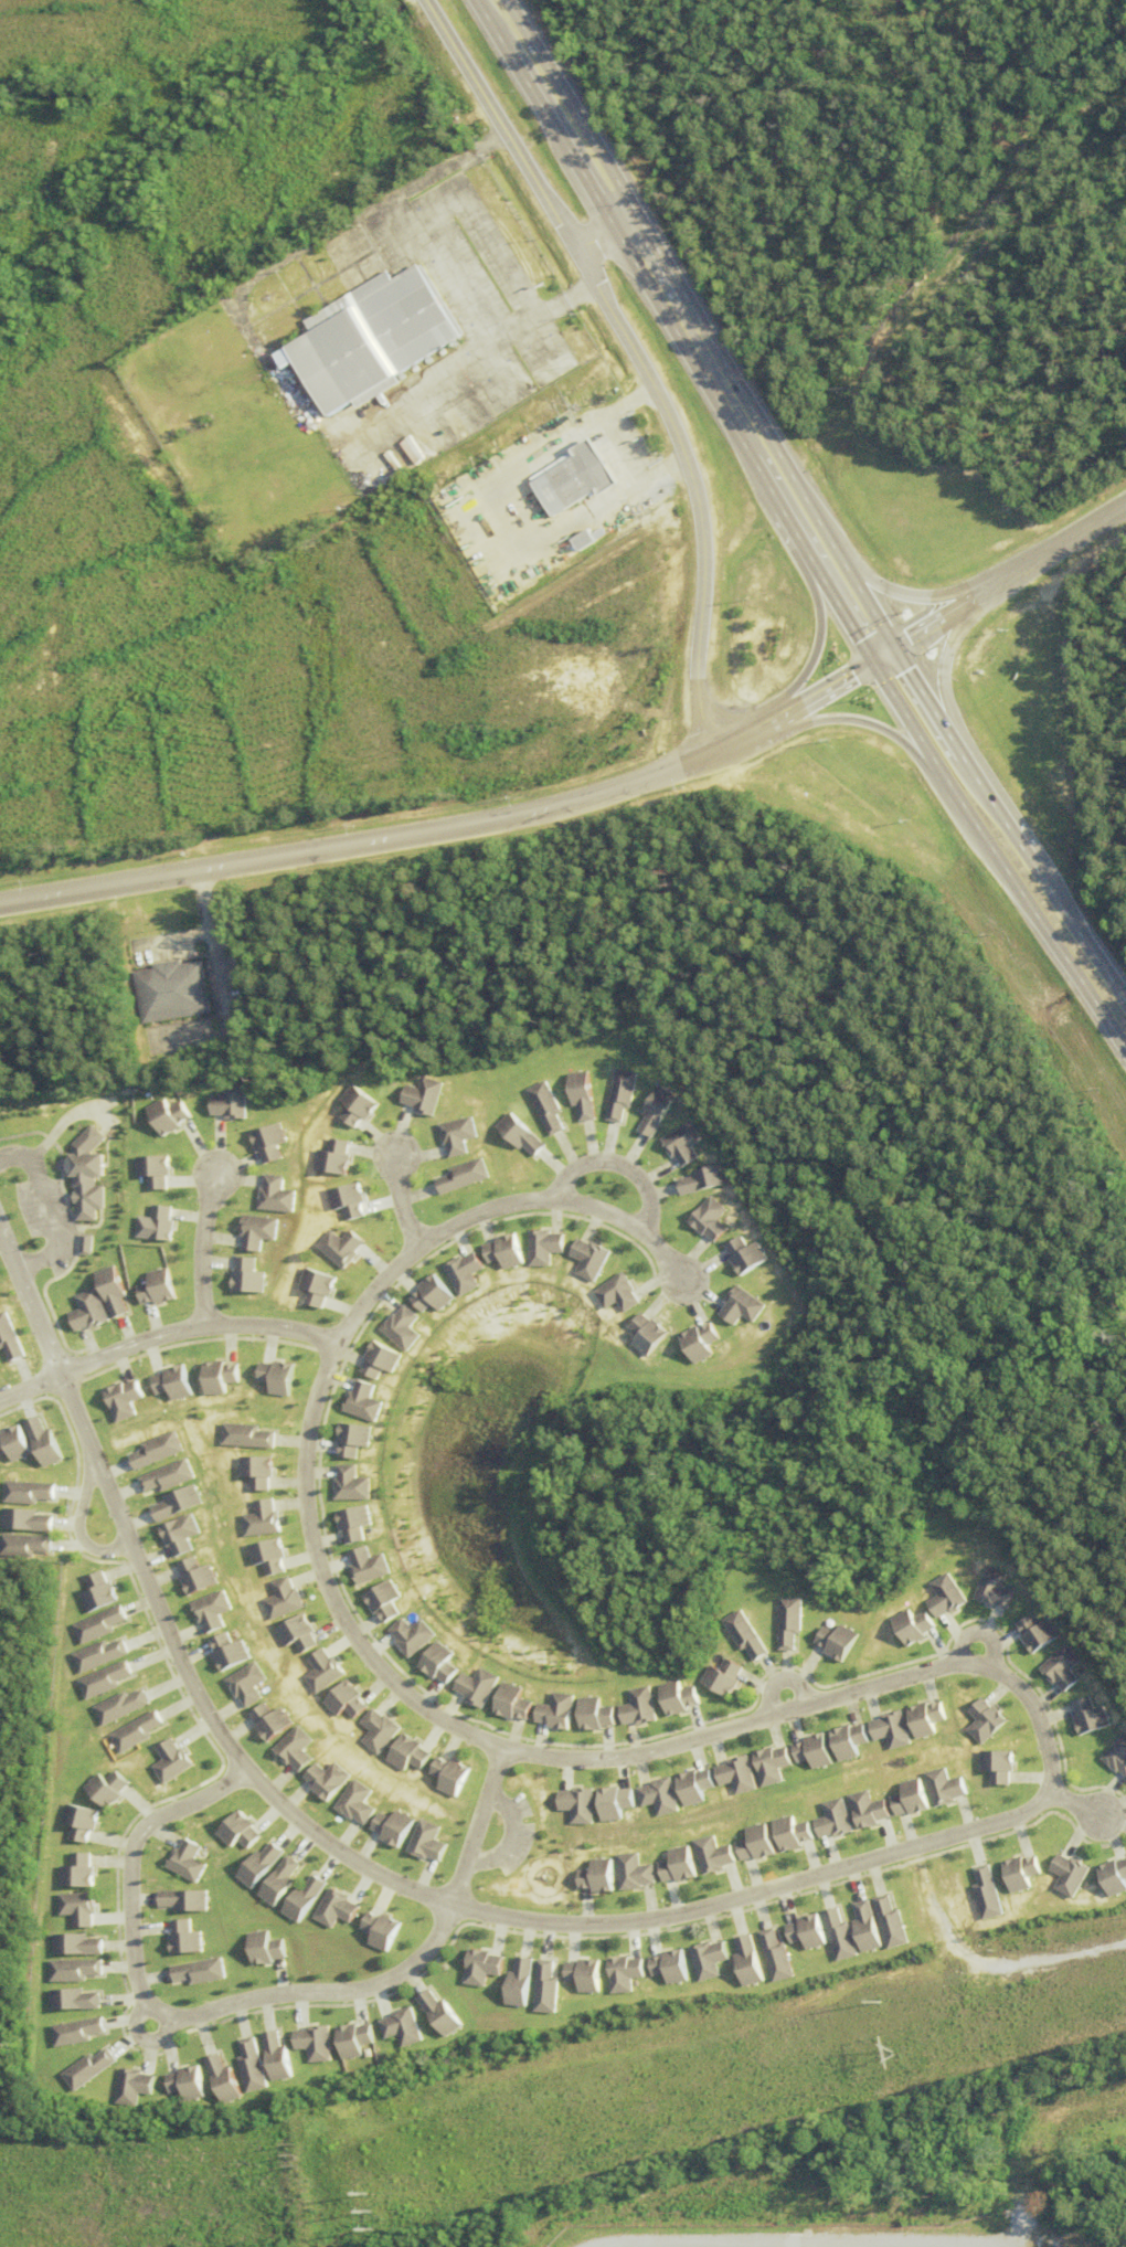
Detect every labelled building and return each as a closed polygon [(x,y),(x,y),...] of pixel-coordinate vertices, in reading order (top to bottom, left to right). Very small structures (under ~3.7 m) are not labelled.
[(465,339),(426,264),(397,280),(394,274),(300,323),(308,339),(281,353),(289,369),(303,361),(333,419),(405,382),(401,372),(465,339)] [(624,483),(602,438),(581,449),(585,457),(539,480),(557,517),(624,483)] [(602,543),(597,531),(575,540),(580,552),(602,543)] [(211,1015),(204,961),(137,969),(143,1023),(211,1015)] [(614,1068),(635,1072),(628,1107),(623,1106),(619,1123),(603,1120),(614,1068)] [(566,1073),(570,1105),(575,1105),(577,1121),(594,1120),(587,1071),(566,1073)] [(403,1084),(397,1102),(411,1106),(410,1110),(429,1116),(440,1082),(419,1075),(415,1089),(403,1084)] [(548,1136),(562,1128),(554,1114),(560,1112),(543,1080),(524,1090),(548,1136)] [(243,1083),(243,1119),(221,1117),(221,1114),(209,1114),(209,1095),(222,1096),(222,1082),(243,1083)] [(336,1116),(351,1128),(359,1119),(362,1122),(376,1104),(350,1083),(336,1100),(344,1106),(336,1116)] [(657,1084),(674,1096),(649,1138),(635,1130),(644,1115),(639,1113),(657,1084)] [(144,1109),(159,1137),(179,1127),(177,1124),(189,1117),(180,1100),(168,1106),(163,1098),(144,1109)] [(531,1157),(543,1146),(508,1111),(493,1125),(517,1148),(520,1145),(531,1157)] [(468,1115),(474,1136),(460,1140),(464,1153),(446,1157),(443,1144),(440,1145),(435,1124),(468,1115)] [(688,1121),(700,1138),(688,1146),(695,1157),(679,1167),(672,1155),(669,1157),(658,1140),(688,1121)] [(276,1122),(283,1142),(273,1145),(277,1158),(261,1164),(256,1152),(253,1153),(246,1132),(276,1122)] [(73,1220),(92,1220),(93,1209),(100,1209),(100,1186),(93,1186),(93,1177),(99,1177),(99,1153),(87,1153),(104,1137),(89,1124),(70,1144),(70,1153),(65,1153),(65,1177),(70,1176),(70,1186),(73,1188),(73,1190),(71,1190),(71,1202),(73,1202),(73,1220)] [(310,1169),(342,1176),(347,1155),(343,1154),(347,1142),(326,1137),(323,1151),(315,1148),(310,1169)] [(166,1155),(167,1176),(163,1176),(164,1189),(145,1190),(145,1176),(134,1177),(132,1156),(166,1155)] [(478,1156),(486,1177),(437,1195),(432,1180),(447,1174),(445,1169),(478,1156)] [(720,1163),(725,1184),(678,1196),(674,1180),(690,1176),(689,1170),(720,1163)] [(291,1190),(289,1212),(253,1209),(254,1197),(256,1197),(257,1188),(259,1188),(261,1174),(279,1176),(278,1189),(291,1190)] [(343,1221),(361,1217),(358,1202),(361,1201),(355,1181),(325,1190),(329,1210),(339,1207),(343,1221)] [(708,1195),(724,1210),(715,1219),(724,1229),(711,1242),(701,1232),(699,1234),(683,1220),(708,1195)] [(135,1216),(131,1237),(168,1241),(170,1220),(167,1220),(168,1207),(149,1205),(148,1217),(135,1216)] [(274,1219),(270,1240),(258,1239),(256,1252),(236,1250),(238,1237),(235,1236),(237,1215),(274,1219)] [(328,1230),(314,1246),(339,1270),(354,1253),(352,1251),(361,1242),(347,1229),(338,1240),(328,1230)] [(524,1230),(525,1266),(548,1265),(548,1252),(561,1252),(561,1233),(546,1233),(546,1230),(524,1230)] [(511,1232),(520,1264),(499,1270),(496,1260),(484,1263),(479,1244),(491,1241),(490,1238),(511,1232)] [(754,1241),(765,1259),(737,1276),(726,1259),(729,1258),(722,1246),(737,1236),(744,1247),(754,1241)] [(575,1238),(586,1243),(588,1241),(607,1251),(591,1283),(571,1273),(577,1261),(566,1255),(575,1238)] [(471,1252),(480,1268),(468,1274),(475,1285),(456,1296),(438,1265),(458,1254),(460,1258),(471,1252)] [(227,1270),(226,1291),(258,1293),(259,1272),(251,1271),(252,1258),(233,1257),(232,1270),(227,1270)] [(91,1272),(109,1318),(124,1313),(118,1297),(124,1295),(111,1264),(91,1272)] [(166,1266),(172,1299),(152,1304),(151,1300),(137,1304),(134,1285),(146,1283),(144,1272),(166,1266)] [(301,1266),(295,1286),(305,1291),(300,1302),(318,1308),(322,1296),(326,1297),(333,1278),(301,1266)] [(620,1271),(633,1289),(630,1291),(638,1302),(622,1313),(614,1302),(603,1310),(591,1292),(620,1271)] [(429,1273),(452,1297),(435,1312),(428,1304),(418,1313),(406,1299),(416,1290),(414,1286),(429,1273)] [(763,1305),(751,1323),(740,1315),(733,1325),(718,1314),(725,1304),(722,1302),(734,1285),(763,1305)] [(91,1287),(106,1321),(85,1329),(84,1326),(72,1332),(64,1314),(76,1308),(71,1296),(91,1287)] [(401,1304),(415,1316),(406,1327),(416,1335),(403,1353),(375,1331),(390,1313),(393,1315),(401,1304)] [(7,1363),(0,1348),(0,1312),(2,1311),(21,1356),(7,1363)] [(668,1332),(647,1357),(630,1343),(637,1335),(627,1327),(639,1312),(649,1321),(651,1318),(668,1332)] [(678,1336),(693,1365),(712,1354),(707,1345),(719,1338),(710,1322),(698,1328),(695,1326),(678,1336)] [(370,1339),(399,1355),(389,1374),(379,1369),(373,1380),(355,1371),(362,1359),(360,1358),(370,1339)] [(291,1363),(255,1361),(253,1382),(267,1383),(267,1395),(290,1396),(291,1363)] [(224,1394),(224,1383),(236,1383),(235,1362),(199,1363),(200,1394),(224,1394)] [(167,1392),(169,1401),(190,1396),(182,1365),(147,1373),(152,1395),(167,1392)] [(99,1390),(114,1423),(134,1414),(128,1402),(141,1397),(134,1379),(123,1385),(121,1381),(99,1390)] [(353,1379),(371,1386),(367,1398),(380,1402),(372,1422),(338,1410),(346,1390),(349,1391),(353,1379)] [(25,1422),(43,1467),(62,1460),(50,1430),(45,1431),(40,1418),(25,1422)] [(368,1427),(364,1446),(354,1445),(352,1460),(334,1456),(337,1443),(332,1443),(336,1422),(368,1427)] [(8,1453),(11,1461),(31,1453),(19,1424),(0,1432),(2,1435),(0,1436),(0,1456),(8,1453)] [(219,1445),(271,1447),(272,1426),(220,1424),(219,1445)] [(126,1456),(132,1471),(180,1450),(171,1430),(139,1444),(141,1450),(126,1456)] [(270,1491),(270,1457),(237,1457),(237,1477),(247,1477),(247,1491),(270,1491)] [(136,1477),(141,1493),(157,1486),(159,1492),(192,1477),(183,1458),(136,1477)] [(367,1477),(367,1499),(331,1499),(331,1478),(334,1478),(334,1464),(353,1464),(353,1477),(367,1477)] [(8,1481),(6,1503),(39,1504),(39,1498),(55,1499),(56,1484),(8,1481)] [(191,1484),(199,1503),(153,1522),(148,1507),(163,1502),(161,1496),(191,1484)] [(240,1515),(242,1536),(277,1532),(274,1498),(251,1501),(253,1514),(240,1515)] [(364,1505),(369,1525),(359,1527),(362,1539),(343,1544),(340,1530),(337,1531),(332,1512),(364,1505)] [(6,1508),(4,1529),(54,1531),(54,1516),(38,1515),(39,1509),(6,1508)] [(189,1513),(198,1533),(185,1538),(190,1549),(172,1557),(167,1546),(164,1547),(156,1527),(189,1513)] [(53,1537),(52,1552),(35,1551),(35,1557),(2,1555),(4,1534),(53,1537)] [(246,1546),(250,1567),(262,1564),(265,1577),(285,1573),(279,1540),(246,1546)] [(380,1554),(387,1573),(355,1586),(348,1566),(350,1565),(346,1552),(363,1546),(368,1558),(380,1554)] [(174,1564),(180,1576),(176,1577),(184,1596),(214,1582),(206,1564),(198,1568),(192,1556),(174,1564)] [(987,1566),(974,1599),(994,1607),(995,1604),(1008,1610),(1015,1591),(1002,1587),(1007,1575),(987,1566)] [(77,1593),(86,1613),(117,1600),(108,1581),(105,1582),(99,1570),(83,1578),(87,1589),(77,1593)] [(948,1572),(967,1602),(950,1613),(948,1611),(937,1619),(926,1602),(937,1596),(931,1584),(948,1572)] [(274,1595),(261,1601),(270,1621),(302,1606),(287,1575),(269,1584),(274,1595)] [(387,1579),(399,1597),(390,1602),(397,1613),(382,1623),(374,1612),(372,1614),(361,1597),(387,1579)] [(188,1603),(196,1623),(200,1621),(204,1633),(222,1626),(217,1614),(230,1609),(221,1589),(188,1603)] [(779,1598),(778,1650),(795,1651),(795,1634),(800,1634),(801,1598),(779,1598)] [(71,1624),(79,1645),(113,1631),(110,1626),(125,1620),(118,1604),(71,1624)] [(722,1620),(741,1651),(746,1647),(755,1661),(768,1652),(741,1609),(722,1620)] [(891,1620),(906,1647),(925,1636),(924,1633),(936,1626),(926,1610),(914,1618),(910,1609),(891,1620)] [(1048,1619),(1060,1636),(1032,1654),(1021,1636),(1024,1635),(1017,1624),(1032,1613),(1039,1624),(1048,1619)] [(284,1649),(295,1643),(300,1654),(318,1645),(303,1615),(274,1630),(284,1649)] [(419,1619),(434,1635),(407,1658),(393,1642),(395,1641),(386,1630),(401,1618),(408,1628),(419,1619)] [(824,1625),(835,1633),(840,1623),(859,1634),(842,1663),(824,1652),(826,1649),(814,1642),(824,1625)] [(240,1640),(231,1644),(225,1632),(206,1641),(221,1674),(250,1661),(240,1640)] [(71,1654),(79,1674),(127,1653),(120,1639),(106,1645),(104,1640),(71,1654)] [(435,1641),(453,1653),(446,1661),(457,1670),(445,1685),(435,1676),(433,1679),(416,1666),(435,1641)] [(1066,1645),(1081,1662),(1071,1671),(1079,1679),(1065,1692),(1058,1683),(1054,1685),(1040,1668),(1066,1645)] [(314,1668),(303,1679),(320,1696),(344,1671),(321,1647),(307,1661),(314,1668)] [(700,1683),(727,1699),(740,1681),(736,1678),(743,1667),(726,1657),(720,1668),(711,1664),(700,1683)] [(77,1681),(85,1700),(118,1686),(116,1681),(131,1675),(125,1660),(77,1681)] [(262,1697),(255,1688),(266,1679),(251,1661),(225,1682),(247,1709),(262,1697)] [(498,1677),(481,1708),(463,1698),(464,1696),(453,1689),(461,1673),(472,1679),(479,1667),(498,1677)] [(658,1685),(667,1717),(687,1710),(687,1707),(700,1704),(695,1686),(681,1689),(679,1679),(658,1685)] [(324,1703),(338,1718),(346,1710),(355,1720),(371,1706),(348,1681),(324,1703)] [(502,1682),(521,1688),(518,1698),(532,1703),(527,1720),(512,1716),(512,1719),(492,1714),(502,1682)] [(618,1706),(622,1724),(634,1721),(635,1725),(657,1720),(649,1686),(628,1690),(630,1703),(618,1706)] [(93,1707),(103,1727),(149,1703),(142,1689),(128,1696),(125,1690),(93,1707)] [(537,1704),(550,1705),(551,1692),(573,1695),(569,1730),(546,1727),(546,1724),(534,1721),(537,1704)] [(577,1698),(578,1730),(601,1729),(599,1726),(614,1725),(613,1706),(599,1707),(599,1697),(577,1698)] [(980,1721),(971,1729),(985,1746),(1011,1722),(988,1697),(972,1712),(980,1721)] [(1105,1706),(1111,1726),(1080,1736),(1073,1716),(1077,1715),(1073,1703),(1091,1697),(1095,1709),(1105,1706)] [(941,1735),(938,1723),(951,1720),(946,1700),(911,1707),(918,1740),(941,1735)] [(282,1709),(276,1714),(265,1703),(249,1719),(274,1745),(296,1724),(282,1709)] [(361,1723),(371,1732),(363,1742),(380,1756),(402,1730),(374,1707),(361,1723)] [(155,1709),(163,1724),(149,1731),(151,1736),(120,1755),(110,1736),(155,1709)] [(914,1744),(904,1710),(872,1720),(878,1741),(889,1738),(893,1750),(914,1744)] [(835,1730),(842,1762),(864,1757),(861,1745),(872,1742),(868,1723),(835,1730)] [(276,1749),(301,1774),(315,1760),(305,1750),(315,1741),(300,1726),(276,1749)] [(1118,1773),(1120,1771),(1125,1777),(1125,1732),(1103,1759),(1118,1773)] [(837,1764),(829,1733),(794,1743),(800,1764),(814,1760),(816,1770),(837,1764)] [(424,1771),(436,1755),(408,1734),(389,1760),(406,1773),(414,1764),(424,1771)] [(151,1768),(163,1784),(193,1764),(181,1747),(179,1749),(171,1738),(155,1748),(162,1760),(151,1768)] [(756,1754),(764,1788),(786,1783),(782,1769),(796,1765),(790,1745),(756,1754)] [(984,1773),(994,1773),(994,1785),(1017,1785),(1017,1752),(984,1752),(984,1773)] [(759,1791),(750,1756),(718,1765),(723,1787),(735,1783),(739,1797),(759,1791)] [(440,1790),(463,1798),(473,1768),(438,1757),(432,1775),(443,1779),(440,1790)] [(306,1778),(330,1803),(355,1779),(339,1762),(327,1772),(320,1764),(306,1778)] [(938,1806),(973,1796),(967,1776),(953,1780),(950,1767),(929,1773),(938,1806)] [(718,1789),(713,1768),(679,1776),(686,1807),(710,1801),(708,1791),(718,1789)] [(99,1772),(84,1788),(107,1811),(123,1795),(120,1793),(130,1783),(116,1769),(106,1780),(99,1772)] [(672,1778),(639,1787),(644,1807),(657,1804),(661,1818),(681,1812),(672,1778)] [(897,1816),(934,1809),(928,1778),(903,1782),(905,1795),(894,1797),(897,1816)] [(368,1802),(375,1791),(358,1779),(338,1806),(368,1827),(380,1810),(368,1802)] [(601,1789),(601,1821),(625,1821),(625,1809),(636,1809),(636,1788),(601,1789)] [(595,1825),(594,1790),(558,1790),(559,1811),(572,1811),(573,1825),(595,1825)] [(895,1819),(889,1799),(875,1803),(871,1790),(852,1796),(861,1829),(895,1819)] [(823,1840),(854,1831),(845,1798),(824,1804),(828,1817),(817,1820),(823,1840)] [(67,1803),(63,1824),(73,1826),(70,1840),(88,1844),(92,1832),(95,1832),(99,1811),(67,1803)] [(375,1830),(406,1848),(422,1821),(401,1809),(395,1819),(385,1813),(375,1830)] [(222,1833),(237,1848),(245,1840),(254,1849),(269,1835),(244,1811),(222,1833)] [(811,1821),(797,1824),(796,1816),(748,1827),(751,1839),(740,1842),(744,1861),(816,1844),(811,1821)] [(414,1852),(448,1862),(453,1844),(441,1840),(446,1826),(423,1820),(414,1852)] [(736,1844),(721,1847),(718,1835),(698,1840),(705,1873),(740,1865),(736,1844)] [(208,1846),(187,1836),(172,1868),(205,1883),(213,1864),(202,1859),(208,1846)] [(245,1875),(259,1889),(293,1855),(279,1841),(245,1875)] [(701,1878),(696,1845),(673,1848),(675,1861),(662,1863),(665,1882),(701,1878)] [(73,1853),(92,1853),(92,1867),(95,1867),(95,1888),(62,1887),(62,1866),(73,1866),(73,1853)] [(622,1887),(658,1886),(658,1865),(643,1865),(642,1853),(621,1854),(622,1887)] [(1091,1867),(1073,1899),(1054,1888),(1061,1876),(1051,1870),(1060,1854),(1071,1859),(1072,1857),(1091,1867)] [(266,1893),(283,1907),(313,1869),(296,1856),(266,1893)] [(1037,1856),(1042,1874),(1029,1877),(1031,1888),(1011,1894),(1002,1862),(1022,1856),(1023,1859),(1037,1856)] [(580,1869),(580,1890),(619,1890),(619,1858),(593,1858),(593,1869),(580,1869)] [(1118,1862),(1125,1858),(1125,1879),(1125,1891),(1109,1898),(1097,1867),(1117,1859),(1118,1862)] [(988,1864),(1003,1915),(982,1920),(973,1886),(978,1885),(974,1868),(988,1864)] [(294,1915),(313,1924),(335,1881),(317,1872),(294,1915)] [(348,1917),(361,1923),(371,1904),(339,1888),(323,1918),(342,1928),(348,1917)] [(215,1890),(164,1890),(164,1910),(215,1910),(215,1890)] [(61,1894),(61,1916),(75,1916),(75,1929),(94,1928),(94,1915),(97,1915),(96,1893),(61,1894)] [(897,1908),(907,1943),(886,1949),(872,1898),(888,1895),(892,1910),(897,1908)] [(868,1899),(882,1947),(861,1953),(851,1921),(857,1920),(852,1904),(868,1899)] [(847,1921),(857,1955),(836,1962),(820,1911),(837,1907),(841,1922),(847,1921)] [(397,1953),(411,1927),(379,1909),(369,1927),(382,1935),(378,1942),(397,1953)] [(817,1914),(826,1944),(805,1950),(803,1940),(789,1944),(784,1926),(797,1921),(796,1919),(817,1914)] [(200,1919),(179,1919),(179,1953),(211,1953),(211,1931),(200,1931),(200,1919)] [(783,1942),(793,1978),(772,1983),(757,1932),(773,1928),(777,1944),(783,1942)] [(296,1959),(294,1939),(281,1941),(279,1930),(258,1933),(262,1964),(296,1959)] [(104,1939),(105,1954),(56,1955),(56,1935),(88,1933),(88,1939),(104,1939)] [(750,1935),(763,1982),(742,1988),(734,1955),(740,1953),(735,1938),(750,1935)] [(724,1941),(729,1960),(716,1963),(720,1976),(699,1982),(689,1948),(710,1942),(711,1944),(724,1941)] [(470,1949),(465,1984),(486,1988),(488,1974),(502,1976),(506,1958),(492,1955),(492,1952),(470,1949)] [(683,1950),(688,1982),(666,1984),(665,1974),(651,1976),(648,1958),(661,1957),(661,1952),(683,1950)] [(533,1959),(527,2007),(506,2005),(510,1972),(516,1973),(518,1957),(533,1959)] [(607,1959),(610,1994),(631,1992),(630,1979),(645,1978),(642,1959),(629,1960),(629,1957),(607,1959)] [(183,1986),(235,1978),(233,1958),(180,1966),(183,1986)] [(559,1978),(555,2014),(533,2012),(539,1959),(554,1961),(553,1978),(559,1978)] [(104,1960),(104,1975),(87,1975),(87,1982),(52,1982),(52,1960),(104,1960)] [(601,1961),(599,1993),(577,1992),(577,1982),(564,1982),(565,1963),(578,1963),(578,1960),(601,1961)] [(102,1993),(103,2010),(53,2012),(52,1990),(85,1989),(85,1994),(102,1993)] [(418,1999),(446,2038),(465,2025),(446,1999),(440,2002),(432,1990),(418,1999)] [(413,2007),(425,2042),(404,2048),(400,2035),(386,2039),(381,2022),(394,2017),(393,2014),(413,2007)] [(105,2017),(108,2031),(92,2034),(93,2041),(57,2047),(54,2026),(105,2017)] [(373,2025),(376,2044),(363,2046),(365,2056),(343,2060),(338,2027),(360,2024),(360,2027),(373,2025)] [(331,2026),(333,2061),(311,2063),(311,2049),(297,2050),(296,2031),(309,2031),(309,2027),(331,2026)] [(265,2034),(274,2081),(295,2077),(290,2045),(284,2046),(280,2031),(265,2034)] [(257,2037),(270,2088),(248,2094),(240,2058),(246,2057),(243,2041),(257,2037)] [(109,2048),(119,2061),(76,2092),(64,2076),(93,2054),(96,2058),(109,2048)] [(233,2066),(245,2097),(224,2105),(206,2059),(221,2054),(227,2068),(233,2066)] [(202,2066),(208,2098),(185,2101),(184,2092),(171,2095),(168,2075),(181,2073),(181,2070),(202,2066)] [(158,2076),(155,2096),(141,2094),(139,2107),(117,2103),(123,2068),(146,2071),(145,2075),(158,2076)]
